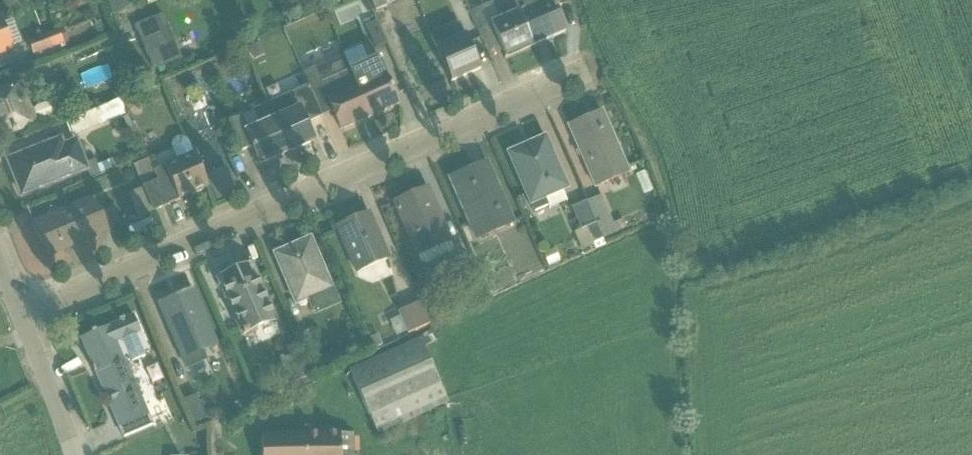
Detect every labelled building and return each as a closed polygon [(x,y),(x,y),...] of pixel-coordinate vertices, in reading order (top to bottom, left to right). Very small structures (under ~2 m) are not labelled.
[(135,11),(147,8),(145,0),(133,0),(135,11)] [(397,46),(414,42),(408,11),(420,9),(422,19),(425,19),(421,0),(387,0),(397,46)] [(515,0),(500,0),(486,6),(507,55),(534,44),(515,0)] [(567,30),(554,0),(515,0),(534,44),(567,30)] [(161,12),(134,23),(155,71),(182,60),(161,12)] [(15,44),(3,14),(0,15),(0,50),(15,44)] [(452,80),(484,66),(463,17),(430,31),(452,80)] [(75,28),(43,40),(49,55),(81,44),(75,28)] [(371,120),(402,105),(378,55),(347,70),(371,120)] [(371,120),(347,70),(319,83),(343,133),(371,120)] [(37,122),(19,77),(0,84),(0,137),(37,122)] [(437,91),(441,108),(465,102),(461,85),(437,91)] [(293,150),(320,137),(296,88),(269,101),(293,150)] [(293,150),(269,101),(237,117),(261,165),(293,150)] [(138,102),(82,119),(87,136),(143,119),(138,102)] [(594,185),(630,169),(603,108),(567,123),(594,185)] [(528,203),(568,186),(545,131),(505,147),(528,203)] [(20,194),(86,169),(72,133),(6,157),(20,194)] [(179,199),(209,186),(195,152),(165,165),(179,199)] [(475,238),(515,221),(487,155),(448,172),(475,238)] [(414,253),(451,239),(429,185),(392,199),(414,253)] [(49,259),(112,230),(95,194),(32,223),(49,259)] [(607,206),(588,214),(599,236),(591,240),(600,258),(614,251),(608,237),(619,231),(607,206)] [(353,270),(389,255),(370,210),(334,225),(353,270)] [(295,303),(333,288),(311,233),(273,249),(295,303)] [(243,333),(279,318),(253,258),(218,273),(243,333)] [(173,362),(218,343),(194,285),(148,305),(173,362)] [(426,340),(450,332),(441,309),(418,317),(426,340)] [(123,436),(152,423),(125,363),(149,353),(132,316),(79,340),(123,436)] [(449,405),(420,338),(349,369),(378,435),(449,405)] [(342,435),(265,437),(265,454),(343,454),(342,435)]
